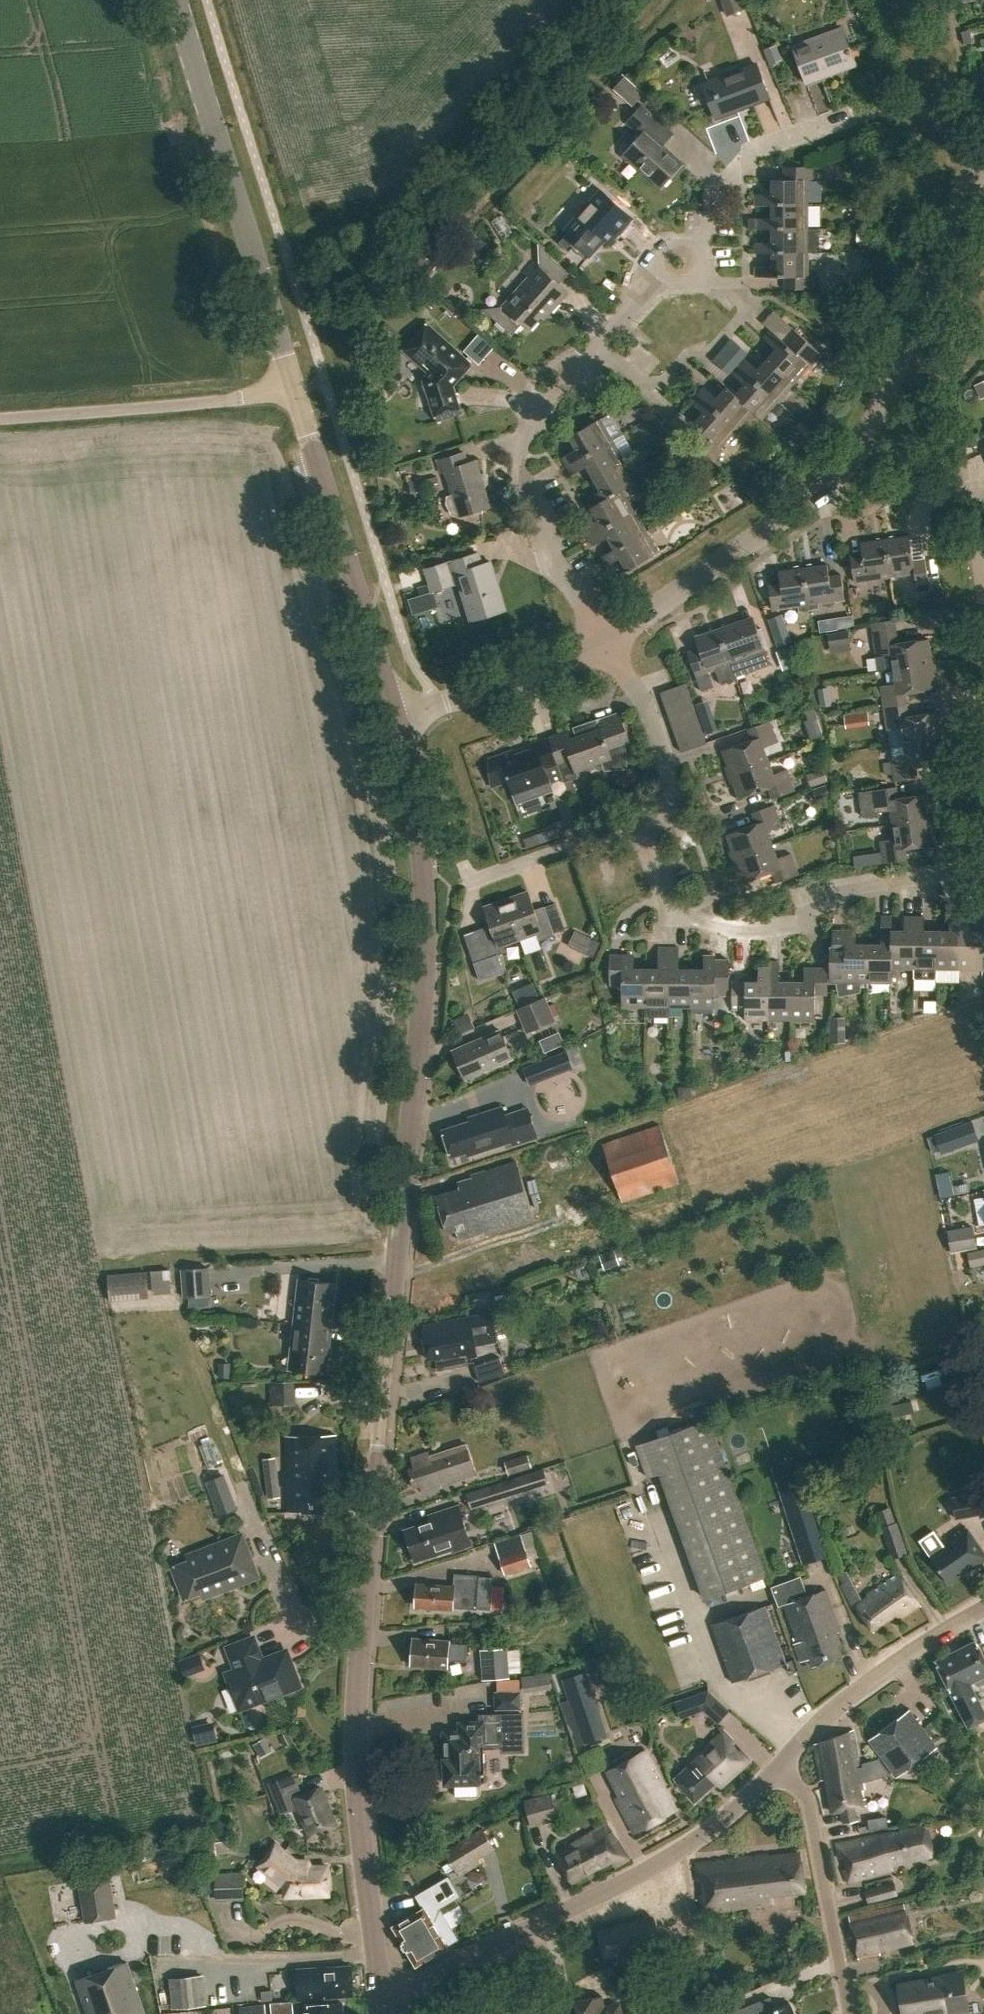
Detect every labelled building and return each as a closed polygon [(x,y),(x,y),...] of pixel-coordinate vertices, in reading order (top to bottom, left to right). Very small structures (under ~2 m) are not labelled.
[(746,11),(743,0),(726,0),(730,16),(746,11)] [(793,46),(807,84),(856,66),(842,27),(793,46)] [(764,50),(770,65),(779,62),(773,46),(764,50)] [(770,96),(757,63),(703,83),(716,118),(739,110),(739,107),(770,96)] [(632,105),(643,93),(625,77),(614,89),(632,105)] [(662,187),(683,164),(663,146),(674,134),(642,106),(628,122),(642,135),(623,156),(637,167),(638,166),(662,187)] [(774,204),(808,204),(808,180),(815,180),(815,167),(786,167),(786,180),(774,180),(774,194),(756,194),(756,205),(774,205),(774,204)] [(565,230),(577,241),(575,244),(591,257),(614,231),(619,235),(634,218),(601,189),(565,230)] [(756,229),(774,229),(774,228),(808,228),(808,204),(774,204),(774,205),(774,218),(750,218),(750,229),(756,229)] [(812,207),(812,227),(823,227),(823,221),(839,221),(839,207),(812,207)] [(774,252),(808,252),(808,228),(774,228),(774,229),(774,242),(755,242),(755,253),(774,253),(774,252)] [(786,289),(813,289),(813,276),(808,276),(808,252),(774,252),(774,253),(774,266),(755,266),(755,277),(786,277),(786,289)] [(530,276),(503,306),(487,308),(485,310),(513,335),(523,323),(530,329),(548,308),(551,311),(569,292),(535,262),(526,273),(530,276)] [(418,300),(428,308),(438,296),(428,288),(418,300)] [(472,364),(428,325),(409,346),(433,369),(423,379),(436,420),(462,412),(453,385),(472,364)] [(768,359),(795,383),(811,365),(812,367),(823,355),(794,328),(783,341),(771,330),(764,338),(777,349),(768,359)] [(482,366),(499,348),(484,333),(467,352),(482,366)] [(721,351),(737,365),(746,354),(730,341),(721,351)] [(729,375),(737,365),(721,351),(713,361),(729,375)] [(738,366),(778,402),(795,383),(768,359),(758,370),(745,359),(738,366)] [(753,411),(752,412),(762,420),(778,402),(738,366),(732,374),(745,385),(737,395),(727,387),(753,411)] [(979,400),(983,398),(983,381),(973,386),(979,400)] [(705,386),(698,394),(737,429),(752,412),(753,411),(727,387),(718,397),(705,386)] [(695,424),(699,428),(689,439),(713,460),(723,449),(723,450),(724,449),(722,446),(737,429),(698,394),(691,401),(705,412),(695,424)] [(567,466),(613,439),(601,418),(569,436),(577,448),(562,457),(567,466)] [(823,425),(819,422),(815,420),(809,428),(811,431),(816,434),(823,425)] [(594,478),(625,460),(613,439),(567,466),(572,475),(587,466),(594,478)] [(452,513),(459,513),(460,516),(475,511),(475,513),(482,513),(482,509),(490,506),(475,460),(467,463),(464,452),(438,461),(441,472),(446,471),(453,494),(448,496),(446,503),(452,513)] [(591,508),(622,490),(637,481),(625,460),(594,478),(601,490),(586,499),(591,508)] [(720,480),(714,469),(702,476),(709,487),(720,480)] [(421,489),(420,486),(438,481),(436,475),(408,481),(410,491),(421,489)] [(588,537),(634,511),(622,490),(591,508),(598,520),(583,529),(588,537)] [(615,549),(646,532),(634,511),(588,537),(593,546),(608,537),(615,549)] [(620,558),(627,570),(658,552),(646,532),(615,549),(599,558),(605,567),(620,558)] [(914,574),(915,587),(927,585),(924,561),(912,563),(908,537),(885,540),(890,577),(914,574)] [(853,582),(890,577),(885,540),(860,544),(861,556),(850,557),(853,582)] [(459,582),(471,621),(505,611),(490,561),(481,564),(478,553),(426,569),(432,590),(459,582)] [(803,568),(808,611),(817,609),(816,604),(844,600),(840,576),(828,578),(826,565),(803,568)] [(799,606),(799,612),(808,611),(803,568),(778,572),(780,584),(768,586),(771,610),(799,606)] [(791,640),(782,612),(766,617),(776,646),(791,640)] [(755,628),(752,617),(719,629),(735,677),(758,669),(769,666),(755,628)] [(687,653),(701,692),(714,687),(708,672),(715,670),(721,685),(736,679),(735,677),(719,629),(695,637),(699,649),(687,653)] [(849,643),(848,631),(828,634),(829,646),(849,643)] [(891,655),(893,670),(932,664),(928,639),(898,643),(896,632),(873,635),(876,657),(891,655)] [(798,664),(791,645),(775,650),(782,670),(798,664)] [(880,686),(883,708),(907,705),(906,694),(935,689),(932,664),(893,670),(895,684),(880,686)] [(660,692),(664,704),(690,695),(685,683),(660,692)] [(828,688),(818,689),(819,697),(829,696),(828,688)] [(664,704),(668,715),(693,706),(690,695),(664,704)] [(886,731),(887,731),(889,745),(886,745),(903,743),(943,737),(939,713),(909,717),(907,705),(883,708),(886,731)] [(668,715),(672,727),(697,718),(693,706),(668,715)] [(817,721),(813,707),(804,710),(809,724),(817,721)] [(550,739),(559,765),(571,761),(575,772),(603,762),(606,768),(626,767),(624,742),(629,740),(620,713),(584,726),(587,734),(572,740),(569,732),(550,739)] [(672,727),(676,739),(701,729),(697,718),(672,727)] [(722,750),(730,774),(768,761),(763,747),(777,743),(769,721),(747,729),(751,740),(722,750)] [(703,728),(705,734),(717,730),(715,724),(703,728)] [(701,729),(676,739),(681,752),(706,743),(701,729)] [(891,760),(894,782),(917,779),(915,767),(946,763),(943,737),(903,743),(905,758),(891,760)] [(559,765),(550,739),(529,746),(532,754),(517,760),(514,751),(488,760),(490,787),(508,781),(513,794),(514,794),(517,803),(545,793),(542,784),(549,781),(545,770),(559,765)] [(767,788),(771,799),(794,791),(786,770),(773,774),(768,761),(730,774),(739,798),(767,788)] [(804,774),(809,787),(825,781),(821,768),(804,774)] [(826,786),(815,790),(818,799),(829,795),(826,786)] [(893,825),(932,820),(928,794),(898,798),(897,787),(857,792),(861,817),(877,815),(877,813),(891,811),(893,825)] [(727,834),(735,858),(772,845),(768,832),(781,827),(773,805),(752,813),(755,824),(727,834)] [(880,841),(883,863),(907,860),(905,849),(935,845),(932,820),(893,825),(895,839),(880,841)] [(772,871),(776,882),(798,875),(790,853),(777,858),(772,845),(735,858),(743,881),(772,871)] [(853,856),(854,867),(862,866),(861,855),(853,856)] [(506,900),(520,939),(536,934),(538,941),(555,936),(545,906),(535,910),(529,892),(506,900)] [(475,963),(507,952),(505,945),(520,939),(506,900),(485,907),(493,930),(484,933),(482,927),(482,928),(466,933),(465,933),(475,963)] [(950,932),(937,932),(937,979),(937,982),(959,982),(960,904),(945,904),(945,925),(950,925),(950,932)] [(868,945),(868,983),(892,983),(892,969),(891,969),(892,931),(892,917),(881,916),(881,945),(868,945)] [(891,969),(892,969),(914,969),(914,917),(904,917),(904,931),(892,931),(891,969)] [(937,979),(937,932),(924,932),(924,918),(914,917),(914,969),(914,979),(937,979)] [(960,969),(983,969),(983,952),(983,932),(970,932),(970,918),(960,918),(960,969)] [(835,982),(838,996),(860,992),(860,983),(868,983),(868,945),(856,945),(856,931),(833,931),(833,946),(830,946),(830,982),(835,982)] [(591,954),(595,943),(576,935),(571,946),(591,954)] [(659,970),(645,970),(645,1016),(645,1017),(668,1017),(669,948),(659,948),(659,970)] [(679,948),(669,948),(668,1017),(669,1017),(669,1007),(691,1007),(691,1013),(691,970),(679,970),(679,948)] [(645,1016),(645,970),(633,969),(633,955),(622,955),(610,955),(610,985),(622,985),(622,1007),(645,1007),(645,1016)] [(729,994),(729,960),(715,960),(715,956),(704,956),(704,970),(691,970),(691,1013),(715,1013),(715,994),(729,994)] [(791,982),(779,982),(779,962),(769,962),(769,968),(768,1019),(791,1019),(791,982)] [(745,1019),(768,1019),(769,968),(759,968),(759,982),(745,982),(745,983),(732,983),(732,1009),(745,1009),(745,1019)] [(791,1019),(815,1019),(815,994),(827,994),(827,969),(804,968),(804,982),(791,982),(791,1019)] [(553,990),(549,976),(536,980),(540,994),(553,990)] [(554,1024),(544,1000),(517,1012),(527,1035),(554,1024)] [(460,1033),(470,1029),(464,1016),(454,1020),(460,1033)] [(827,1041),(844,1041),(844,1016),(827,1016),(827,1041)] [(511,1059),(499,1030),(452,1050),(464,1079),(511,1059)] [(551,1059),(536,1061),(538,1073),(552,1071),(551,1059)] [(537,1136),(527,1106),(504,1114),(501,1105),(467,1116),(468,1120),(441,1128),(450,1155),(465,1150),(467,1154),(511,1140),(513,1144),(537,1136)] [(972,1122),(935,1135),(941,1154),(978,1140),(972,1122)] [(602,1145),(623,1202),(679,1183),(659,1125),(602,1145)] [(459,1189),(436,1196),(448,1234),(455,1231),(458,1240),(533,1217),(516,1161),(470,1176),(471,1179),(457,1183),(459,1189)] [(963,1184),(951,1187),(953,1195),(965,1192),(963,1184)] [(946,1232),(951,1253),(975,1248),(971,1228),(946,1232)] [(597,1256),(603,1271),(617,1266),(612,1250),(597,1256)] [(970,1267),(983,1263),(983,1251),(967,1254),(970,1267)] [(182,1270),(184,1298),(210,1296),(208,1268),(182,1270)] [(151,1270),(152,1294),(171,1293),(169,1270),(151,1270)] [(109,1299),(149,1297),(148,1272),(108,1274),(109,1299)] [(293,1324),(329,1328),(335,1283),(299,1278),(293,1324)] [(491,1313),(449,1321),(423,1326),(424,1329),(422,1330),(427,1360),(435,1358),(437,1370),(467,1364),(466,1358),(476,1356),(477,1356),(475,1345),(481,1344),(496,1341),(491,1313)] [(969,1325),(972,1341),(983,1339),(983,1323),(969,1325)] [(288,1367),(324,1371),(329,1328),(293,1324),(288,1367)] [(474,1364),(479,1380),(505,1371),(499,1355),(474,1364)] [(216,1378),(229,1378),(229,1362),(216,1362),(216,1378)] [(268,1402),(293,1402),(293,1379),(269,1379),(268,1402)] [(898,1404),(892,1380),(872,1384),(878,1408),(898,1404)] [(658,1472),(703,1598),(766,1576),(709,1417),(635,1444),(647,1476),(658,1472)] [(288,1437),(289,1512),(327,1511),(327,1499),(338,1499),(337,1436),(288,1437)] [(410,1458),(413,1468),(408,1469),(413,1487),(419,1485),(421,1492),(476,1474),(466,1444),(430,1456),(428,1452),(410,1458)] [(504,1460),(509,1473),(531,1466),(528,1452),(504,1460)] [(261,1459),(267,1500),(280,1498),(275,1457),(261,1459)] [(773,1463),(798,1539),(819,1533),(795,1457),(773,1463)] [(467,1495),(472,1510),(541,1489),(537,1474),(467,1495)] [(972,1495),(952,1499),(957,1520),(983,1514),(983,1490),(972,1493),(972,1495)] [(458,1507),(438,1514),(439,1520),(403,1531),(413,1561),(451,1549),(451,1551),(470,1545),(458,1507)] [(896,1521),(880,1526),(891,1558),(907,1552),(896,1521)] [(949,1585),(964,1574),(963,1573),(983,1558),(983,1554),(966,1528),(942,1544),(934,1532),(919,1542),(949,1585)] [(242,1535),(188,1555),(190,1561),(173,1568),(185,1599),(202,1592),(204,1598),(259,1577),(242,1535)] [(500,1557),(505,1574),(530,1566),(525,1549),(500,1557)] [(491,1610),(493,1578),(479,1577),(479,1576),(455,1574),(454,1587),(434,1585),(433,1587),(416,1586),(415,1606),(430,1607),(430,1609),(452,1610),(452,1608),(477,1609),(491,1610)] [(869,1598),(856,1607),(873,1632),(897,1615),(900,1620),(920,1606),(898,1574),(867,1596),(869,1598)] [(840,1644),(836,1633),(840,1631),(825,1590),(783,1605),(802,1658),(809,1656),(813,1667),(841,1657),(837,1645),(840,1644)] [(712,1625),(732,1681),(784,1663),(764,1607),(712,1625)] [(233,1688),(239,1686),(246,1706),(300,1686),(290,1660),(281,1663),(269,1657),(262,1660),(254,1637),(228,1647),(237,1669),(227,1673),(233,1688)] [(413,1640),(411,1664),(431,1666),(431,1668),(447,1669),(448,1661),(466,1662),(467,1646),(449,1644),(450,1641),(433,1640),(433,1642),(413,1640)] [(951,1692),(969,1726),(968,1726),(969,1727),(983,1719),(983,1710),(970,1683),(973,1681),(978,1685),(980,1685),(983,1683),(983,1659),(975,1642),(936,1662),(952,1692),(951,1692)] [(477,1649),(479,1679),(507,1678),(507,1674),(505,1651),(505,1648),(477,1649)] [(199,1653),(178,1661),(185,1677),(205,1669),(199,1653)] [(563,1679),(585,1743),(591,1741),(597,1743),(601,1738),(607,1736),(585,1672),(563,1679)] [(521,1678),(523,1692),(551,1688),(549,1674),(521,1678)] [(702,1708),(717,1722),(728,1710),(708,1691),(681,1701),(686,1714),(702,1708)] [(908,1710),(869,1740),(882,1758),(889,1767),(893,1772),(897,1777),(936,1747),(918,1723),(920,1721),(917,1717),(915,1719),(908,1710)] [(441,1768),(441,1774),(443,1778),(446,1780),(446,1783),(454,1782),(455,1797),(476,1797),(476,1782),(485,1781),(484,1748),(502,1747),(502,1752),(523,1751),(522,1715),(481,1716),(482,1723),(460,1724),(461,1733),(445,1734),(446,1762),(443,1764),(441,1768)] [(195,1745),(217,1740),(214,1726),(193,1731),(195,1745)] [(818,1743),(813,1744),(814,1747),(820,1781),(825,1779),(832,1812),(840,1810),(842,1823),(853,1821),(851,1808),(866,1805),(862,1782),(890,1774),(879,1759),(861,1765),(861,1768),(859,1768),(859,1767),(860,1766),(853,1730),(818,1743)] [(674,1779),(694,1802),(716,1782),(720,1787),(749,1761),(740,1751),(737,1754),(729,1745),(732,1742),(723,1732),(704,1749),(706,1751),(674,1779)] [(252,1744),(260,1757),(272,1751),(264,1737),(252,1744)] [(644,1751),(607,1771),(621,1796),(617,1798),(635,1832),(676,1810),(644,1751)] [(293,1775),(269,1784),(281,1814),(298,1807),(308,1834),(334,1823),(320,1787),(297,1797),(294,1790),(298,1789),(298,1790),(299,1789),(293,1775)] [(525,1804),(532,1829),(557,1822),(550,1797),(525,1804)] [(886,1817),(868,1820),(870,1830),(887,1827),(886,1817)] [(557,1856),(573,1882),(610,1858),(615,1865),(628,1857),(606,1824),(557,1856)] [(928,1826),(841,1842),(835,1843),(839,1858),(853,1854),(857,1865),(843,1870),(847,1882),(895,1869),(893,1864),(934,1855),(928,1826)] [(446,1852),(460,1876),(461,1876),(461,1875),(481,1863),(479,1859),(495,1850),(483,1830),(446,1852)] [(284,1885),(285,1896),(329,1895),(328,1867),(308,1868),(307,1863),(296,1863),(276,1846),(261,1865),(284,1885)] [(700,1895),(702,1912),(773,1903),(772,1895),(805,1891),(800,1853),(767,1857),(767,1855),(696,1863),(698,1881),(709,1880),(710,1893),(700,1895)] [(214,1871),(215,1898),(244,1897),(243,1870),(214,1871)] [(439,1908),(459,1896),(448,1878),(417,1897),(424,1909),(393,1927),(416,1966),(447,1947),(446,1946),(457,1940),(439,1908)] [(80,1886),(86,1921),(116,1916),(110,1881),(80,1886)] [(866,1891),(868,1902),(897,1894),(894,1884),(866,1891)] [(851,1907),(866,1900),(861,1888),(846,1895),(851,1907)] [(879,1950),(912,1943),(904,1905),(848,1917),(857,1959),(879,1954),(879,1950)] [(600,1928),(607,1955),(656,1941),(649,1915),(600,1928)] [(797,1948),(786,1945),(783,1959),(794,1962),(797,1948)] [(88,2013),(142,2013),(127,1966),(77,1982),(88,2013)] [(294,1970),(295,2000),(336,1998),(351,1997),(349,1967),(294,1970)] [(940,2010),(966,2006),(961,1974),(897,1985),(902,2013),(919,2013),(925,2013),(936,2013),(941,2013),(940,2010)] [(204,2005),(201,1975),(169,1979),(172,2008),(204,2005)] [(602,1995),(577,2001),(580,2013),(623,2013),(620,2002),(604,2006),(602,1995)] [(790,2003),(775,2009),(770,1997),(735,2011),(736,2013),(794,2013),(790,2003)] [(342,2003),(299,2006),(300,2013),(343,2013),(342,2003)] [(727,2005),(705,2013),(731,2013),(727,2005)] [(240,2008),(240,2013),(265,2013),(264,2006),(240,2008)]
